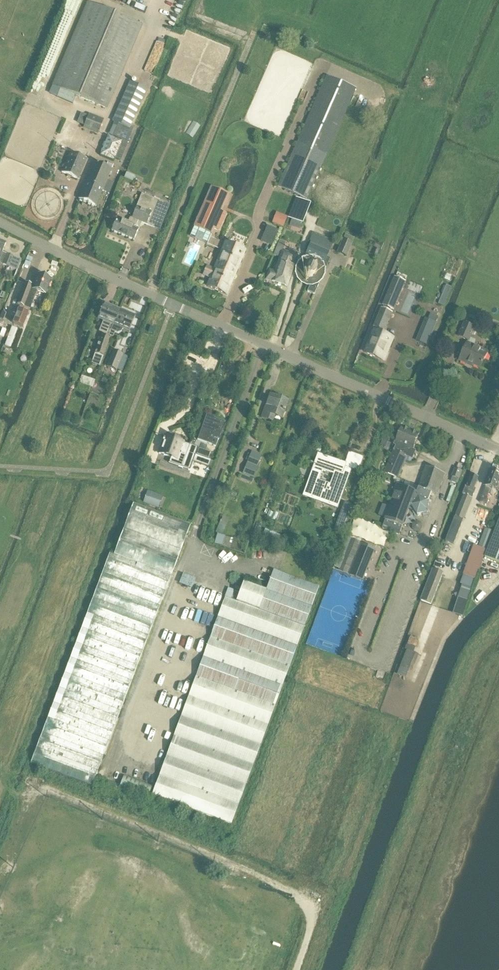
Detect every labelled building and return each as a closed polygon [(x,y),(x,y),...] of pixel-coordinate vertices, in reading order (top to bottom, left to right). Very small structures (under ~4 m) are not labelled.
[(88,2),(53,86),(60,89),(76,96),(105,108),(140,24),(88,2)] [(326,76),(278,186),(307,199),(355,89),(326,76)] [(117,127),(113,125),(108,136),(128,143),(131,134),(132,134),(135,129),(129,127),(146,89),(130,81),(112,121),(118,123),(117,127)] [(76,96),(60,89),(57,97),(73,104),(76,96)] [(97,133),(102,119),(88,114),(83,128),(97,133)] [(187,120),(181,133),(189,136),(194,124),(187,120)] [(100,155),(113,160),(114,159),(121,162),(127,147),(120,144),(120,143),(107,137),(100,155)] [(78,179),(87,159),(70,152),(62,172),(78,179)] [(105,167),(94,162),(79,199),(96,206),(102,191),(110,194),(114,183),(107,180),(111,169),(114,164),(107,162),(105,167)] [(211,188),(194,226),(212,234),(229,195),(211,188)] [(120,223),(116,221),(112,231),(134,240),(138,230),(140,231),(142,228),(139,227),(141,222),(154,228),(163,204),(161,203),(142,195),(133,218),(129,219),(128,222),(122,220),(120,223)] [(303,220),(309,201),(295,196),(289,216),(291,217),(302,220),(303,220)] [(272,223),(283,228),(287,217),(276,213),(272,223)] [(291,217),(289,224),(300,227),(302,220),(291,217)] [(17,271),(21,260),(13,257),(2,253),(6,244),(0,241),(0,264),(17,271)] [(227,296),(246,250),(224,241),(213,268),(206,265),(202,276),(208,279),(205,287),(227,296)] [(312,241),(305,256),(308,257),(317,261),(315,266),(317,268),(317,269),(318,270),(317,273),(317,274),(316,276),(315,277),(314,278),(313,279),(312,279),(310,279),(307,285),(306,285),(306,286),(309,286),(307,291),(314,294),(330,259),(326,257),(330,249),(312,241)] [(268,272),(266,279),(272,281),(287,286),(297,256),(282,250),(284,244),(279,242),(273,256),(279,258),(274,274),(268,272)] [(296,268),(295,274),(297,279),(301,284),(306,286),(306,285),(307,285),(310,279),(312,279),(313,279),(314,278),(315,277),(316,276),(317,274),(317,273),(318,270),(317,269),(317,268),(315,266),(317,261),(308,257),(307,257),(302,259),(298,263),(296,268)] [(34,286),(25,283),(17,304),(30,309),(37,290),(45,293),(50,278),(39,274),(34,286)] [(345,276),(343,282),(356,288),(359,282),(345,276)] [(396,276),(384,307),(393,311),(405,280),(396,276)] [(447,285),(439,304),(444,306),(451,287),(447,285)] [(99,332),(105,334),(105,335),(109,336),(119,311),(120,310),(104,303),(97,319),(103,321),(99,332)] [(29,312),(19,308),(13,323),(23,327),(29,312)] [(119,311),(109,336),(113,338),(115,332),(117,333),(121,332),(122,329),(129,332),(135,316),(120,310),(119,311)] [(392,314),(382,310),(374,329),(384,333),(392,314)] [(437,323),(426,318),(417,341),(427,345),(437,323)] [(464,322),(457,337),(469,342),(476,328),(464,322)] [(392,340),(374,332),(366,352),(383,360),(392,340)] [(110,338),(101,335),(91,364),(100,366),(103,357),(104,357),(110,338)] [(459,360),(469,365),(470,363),(481,368),(488,353),(467,343),(459,360)] [(112,350),(106,367),(117,371),(123,354),(112,350)] [(273,400),(269,398),(261,417),(272,421),(274,415),(282,418),(288,400),(275,395),(273,400)] [(225,421),(206,414),(197,439),(215,446),(218,439),(219,439),(225,421)] [(396,451),(394,450),(384,472),(397,478),(407,457),(412,459),(416,451),(413,450),(419,434),(402,427),(394,444),(398,446),(396,451)] [(166,433),(159,453),(183,463),(181,467),(190,470),(204,475),(207,467),(212,469),(215,462),(210,460),(195,454),(198,446),(200,444),(166,433)] [(261,456),(251,451),(242,474),(254,479),(259,468),(256,468),(261,456)] [(319,455),(311,477),(320,480),(324,470),(337,475),(332,489),(316,483),(312,493),(334,501),(340,503),(342,497),(352,469),(345,467),(346,465),(319,455)] [(417,493),(398,485),(386,520),(402,526),(410,505),(412,506),(417,515),(428,513),(429,501),(432,493),(438,495),(445,473),(427,466),(419,488),(417,493)] [(462,471),(456,469),(453,477),(459,479),(462,471)] [(492,471),(480,503),(486,505),(493,488),(497,490),(498,486),(498,472),(496,471),(495,472),(492,471)] [(463,495),(464,496),(447,541),(453,543),(462,519),(465,520),(476,489),(474,489),(479,478),(472,475),(467,487),(466,487),(463,495)] [(147,492),(143,503),(158,509),(162,497),(147,492)] [(113,555),(109,554),(32,763),(93,786),(170,577),(189,525),(132,504),(113,555)] [(233,539),(225,536),(222,536),(227,523),(220,520),(215,533),(217,534),(214,544),(230,549),(233,539)] [(485,560),(498,565),(498,522),(485,560)] [(478,547),(474,546),(460,584),(472,588),(475,580),(476,580),(494,531),(486,527),(478,547)] [(362,538),(348,533),(335,567),(340,569),(345,557),(354,560),(362,538)] [(433,569),(420,601),(431,605),(444,573),(433,569)] [(235,591),(228,588),(151,795),(230,824),(318,587),(273,571),(265,591),(243,582),(238,593),(235,592),(235,591)] [(255,578),(267,583),(269,577),(257,573),(255,578)] [(458,599),(453,614),(463,617),(468,602),(463,600),(458,599)] [(407,651),(401,667),(398,675),(409,679),(418,655),(407,651)]
